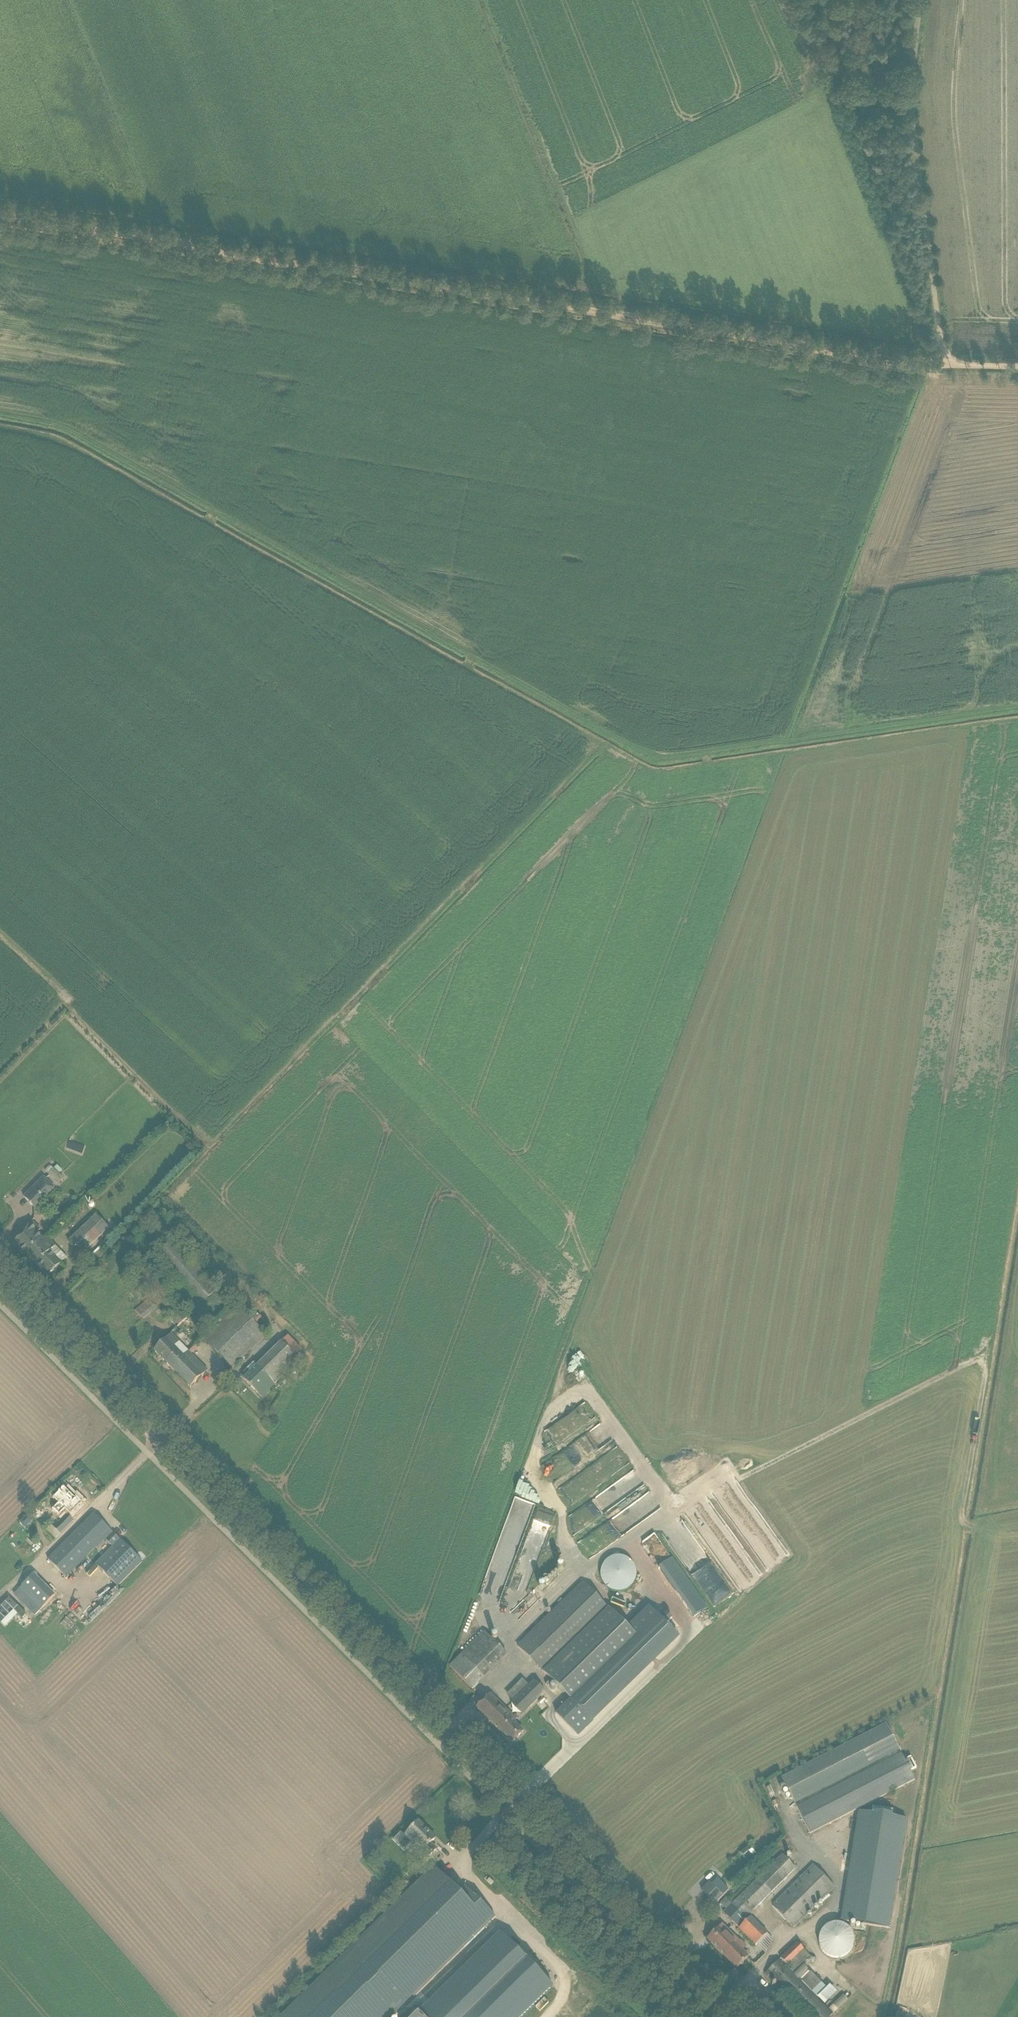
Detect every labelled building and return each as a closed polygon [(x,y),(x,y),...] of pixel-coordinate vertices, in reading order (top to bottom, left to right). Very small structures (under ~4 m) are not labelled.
[(48,1175),(57,1184),(64,1178),(59,1173),(54,1169),(48,1175)] [(34,1208),(42,1200),(55,1188),(44,1177),(23,1197),(34,1208),(35,1208),(34,1208)] [(68,1241),(81,1255),(109,1229),(96,1215),(68,1241)] [(31,1221),(19,1233),(21,1235),(12,1244),(25,1257),(26,1255),(43,1239),(37,1233),(40,1230),(31,1221)] [(26,1255),(47,1277),(61,1264),(56,1258),(61,1253),(46,1237),(43,1239),(26,1255)] [(137,1311),(143,1319),(156,1308),(150,1300),(137,1311)] [(204,1339),(232,1369),(267,1336),(237,1307),(233,1311),(231,1309),(220,1319),(222,1322),(204,1339)] [(154,1351),(190,1388),(207,1371),(171,1334),(154,1351)] [(281,1343),(251,1373),(243,1380),(261,1398),(298,1361),(281,1343)] [(546,1429),(558,1450),(571,1443),(566,1435),(572,1432),(564,1419),(546,1429)] [(53,1498),(65,1510),(70,1515),(82,1503),(73,1494),(71,1495),(64,1487),(53,1498)] [(564,1487),(563,1493),(577,1495),(578,1489),(564,1487)] [(45,1530),(55,1539),(73,1521),(68,1517),(70,1515),(65,1510),(45,1530)] [(535,1520),(550,1527),(553,1520),(538,1512),(535,1520)] [(94,1514),(87,1521),(48,1560),(65,1578),(111,1531),(94,1514)] [(112,1547),(95,1565),(117,1587),(142,1562),(120,1540),(111,1531),(104,1539),(112,1547)] [(483,1598),(494,1602),(516,1547),(510,1545),(508,1550),(503,1548),(487,1586),(483,1598)] [(657,1615),(635,1636),(582,1582),(517,1646),(550,1680),(553,1682),(571,1700),(556,1714),(577,1735),(677,1637),(665,1625),(672,1618),(667,1613),(661,1619),(657,1615)] [(726,1593),(708,1589),(705,1601),(721,1604),(723,1596),(730,1597),(732,1588),(727,1587),(726,1593)] [(449,1667),(472,1690),(507,1656),(484,1633),(449,1667)] [(511,1704),(522,1715),(545,1692),(534,1681),(511,1704)] [(476,1707),(511,1743),(523,1732),(514,1723),(517,1719),(515,1716),(513,1718),(490,1694),(476,1707)] [(796,1808),(810,1834),(914,1780),(886,1724),(781,1778),(796,1808)] [(892,1810),(872,1807),(871,1813),(859,1811),(841,1921),(888,1929),(906,1818),(892,1816),(892,1810)] [(418,1822),(404,1836),(427,1859),(436,1849),(430,1844),(435,1839),(418,1822)] [(782,1855),(735,1902),(748,1915),(795,1868),(782,1855)] [(772,1906),(793,1927),(834,1887),(813,1866),(772,1906)] [(495,1917),(466,1887),(459,1893),(433,1867),(281,2016),(394,2016),(406,2005),(495,1917)] [(715,1905),(723,1896),(716,1889),(707,1898),(715,1905)] [(748,1915),(735,1902),(723,1913),(736,1926),(748,1915)] [(739,1928),(755,1945),(767,1934),(750,1917),(739,1928)] [(707,1939),(737,1969),(748,1957),(742,1951),(746,1947),(740,1942),(739,1942),(721,1925),(707,1939)] [(415,2016),(523,2016),(553,1988),(500,1934),(415,2016)] [(780,1959),(793,1972),(809,1956),(797,1943),(780,1959)] [(767,1978),(769,1976),(809,2016),(829,2016),(832,2015),(779,1960),(771,1967),(764,1974),(767,1978)] [(607,2001),(621,2016),(631,2016),(612,1996),(607,2001)]
